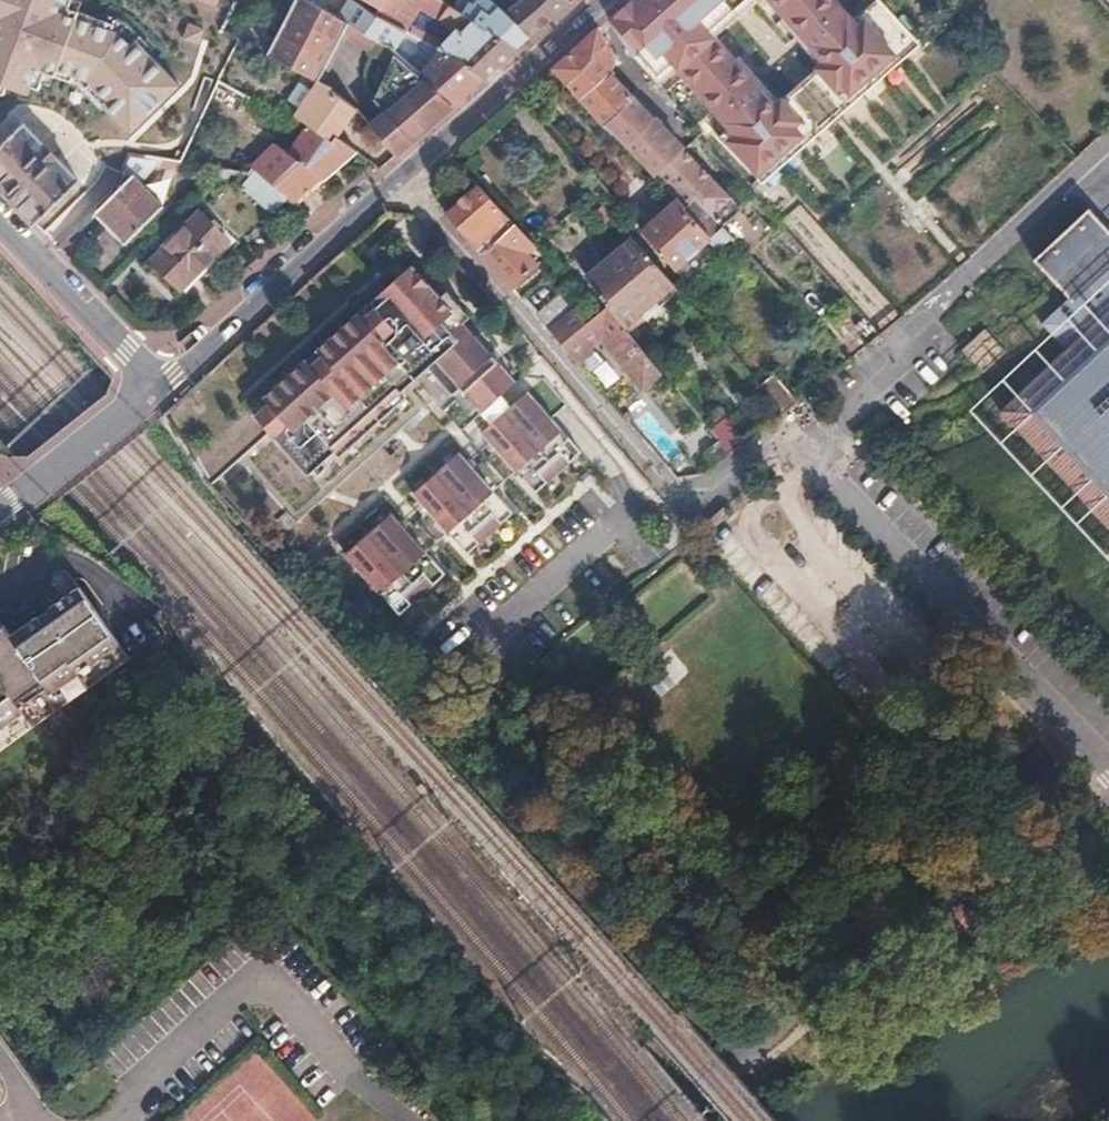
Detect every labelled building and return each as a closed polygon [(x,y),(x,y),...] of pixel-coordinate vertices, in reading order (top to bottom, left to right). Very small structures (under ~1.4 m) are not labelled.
[(20,97),(23,85),(37,90),(43,70),(73,79),(131,133),(180,88),(113,22),(63,7),(65,0),(0,0),(0,91),(20,97)] [(271,60),(319,87),(320,88),(351,27),(339,20),(305,0),(300,0),(271,60)] [(339,20),(351,27),(396,53),(402,59),(455,107),(485,81),(439,53),(407,34),(374,14),(351,0),(349,0),(339,20)] [(378,9),(374,14),(407,34),(427,0),(363,0),(378,9)] [(454,14),(517,51),(531,40),(505,16),(495,8),(487,0),(464,0),(454,14)] [(495,8),(505,16),(519,4),(516,0),(504,0),(495,8)] [(519,4),(541,32),(572,6),(572,5),(567,0),(524,0),(519,4)] [(611,23),(632,55),(630,58),(653,83),(672,65),(729,122),(720,131),(763,178),(917,38),(880,0),(767,0),(780,15),(776,18),(817,63),(776,101),(735,56),(731,60),(705,31),(739,0),(635,0),(611,23)] [(519,4),(505,16),(531,40),(541,32),(519,4)] [(456,37),(439,53),(485,81),(490,77),(517,51),(454,14),(448,11),(440,22),(456,37)] [(170,41),(197,54),(210,28),(183,15),(170,41)] [(351,27),(320,88),(328,96),(354,43),(397,68),(402,59),(396,53),(351,27)] [(600,31),(554,72),(567,84),(607,48),(600,31)] [(607,48),(567,84),(581,100),(610,75),(616,70),(607,48)] [(397,68),(372,108),(385,121),(410,144),(436,123),(441,120),(455,107),(402,59),(397,68)] [(610,75),(581,100),(607,129),(635,101),(610,75)] [(208,101),(231,110),(237,93),(213,85),(208,101)] [(319,87),(294,122),(318,136),(335,145),(353,119),(328,96),(320,88),(319,87)] [(635,101),(607,129),(656,179),(684,153),(635,101)] [(436,123),(410,144),(413,147),(441,120),(436,123)] [(385,121),(371,136),(396,158),(410,144),(385,121)] [(0,148),(0,190),(36,227),(78,185),(21,126),(0,148)] [(278,147),(253,168),(285,196),(298,207),(356,156),(335,145),(318,136),(290,158),(278,147)] [(410,144),(396,158),(398,159),(413,147),(410,144)] [(684,153),(656,179),(673,196),(679,201),(687,210),(691,205),(694,202),(724,233),(732,241),(752,223),(694,163),(684,153)] [(131,158),(127,164),(146,181),(149,160),(146,160),(131,158)] [(253,168),(238,185),(271,213),(285,196),(253,168)] [(114,191),(94,212),(127,243),(162,207),(124,171),(114,191)] [(481,192),(449,217),(470,241),(503,215),(481,192)] [(679,201),(643,235),(677,274),(724,233),(694,202),(691,205),(687,210),(679,201)] [(796,206),(778,222),(799,246),(817,230),(796,206)] [(602,209),(593,218),(602,228),(611,219),(602,209)] [(201,214),(153,264),(182,291),(229,242),(201,214)] [(1020,397),(1085,465),(1108,490),(1108,235),(1089,214),(1034,266),(1069,303),(1040,330),(1065,356),(1020,397)] [(503,215),(470,241),(485,259),(518,231),(503,215)] [(518,231),(485,259),(514,291),(541,271),(530,260),(539,252),(518,231)] [(633,241),(587,280),(610,308),(629,333),(645,320),(648,324),(663,312),(660,308),(677,293),(633,241)] [(434,365),(481,417),(514,387),(409,271),(249,415),(307,479),(434,365)] [(566,297),(537,317),(550,333),(578,310),(566,297)] [(590,325),(562,348),(591,381),(606,367),(602,363),(613,354),(643,393),(664,376),(629,333),(610,308),(590,325)] [(578,310),(550,333),(562,348),(590,325),(578,310)] [(976,341),(971,346),(985,360),(989,364),(994,360),(976,341)] [(741,345),(729,355),(781,417),(793,407),(741,345)] [(971,346),(956,360),(970,375),(985,360),(971,346)] [(985,360),(970,375),(974,379),(989,364),(985,360)] [(346,558),(400,618),(446,577),(427,556),(449,537),(467,558),(513,517),(495,496),(516,477),(535,498),(581,457),(527,397),(346,558)] [(1020,397),(999,417),(1065,486),(1085,465),(1020,397)] [(724,422),(710,434),(715,441),(729,458),(744,446),(724,422)] [(715,441),(696,456),(710,473),(729,458),(715,441)] [(1065,486),(1108,532),(1108,490),(1085,465),(1065,486)] [(241,496),(229,504),(236,514),(248,506),(241,496)] [(20,717),(12,706),(40,687),(48,698),(75,678),(70,671),(84,662),(89,668),(117,648),(77,592),(49,612),(55,620),(41,630),(35,621),(8,641),(0,630),(0,731),(20,717)] [(75,678),(48,698),(57,711),(126,662),(117,648),(89,668),(84,662),(70,671),(75,678)] [(40,687),(12,706),(20,717),(29,730),(57,711),(48,698),(40,687)] [(0,731),(0,751),(29,730),(20,717),(0,731)]
